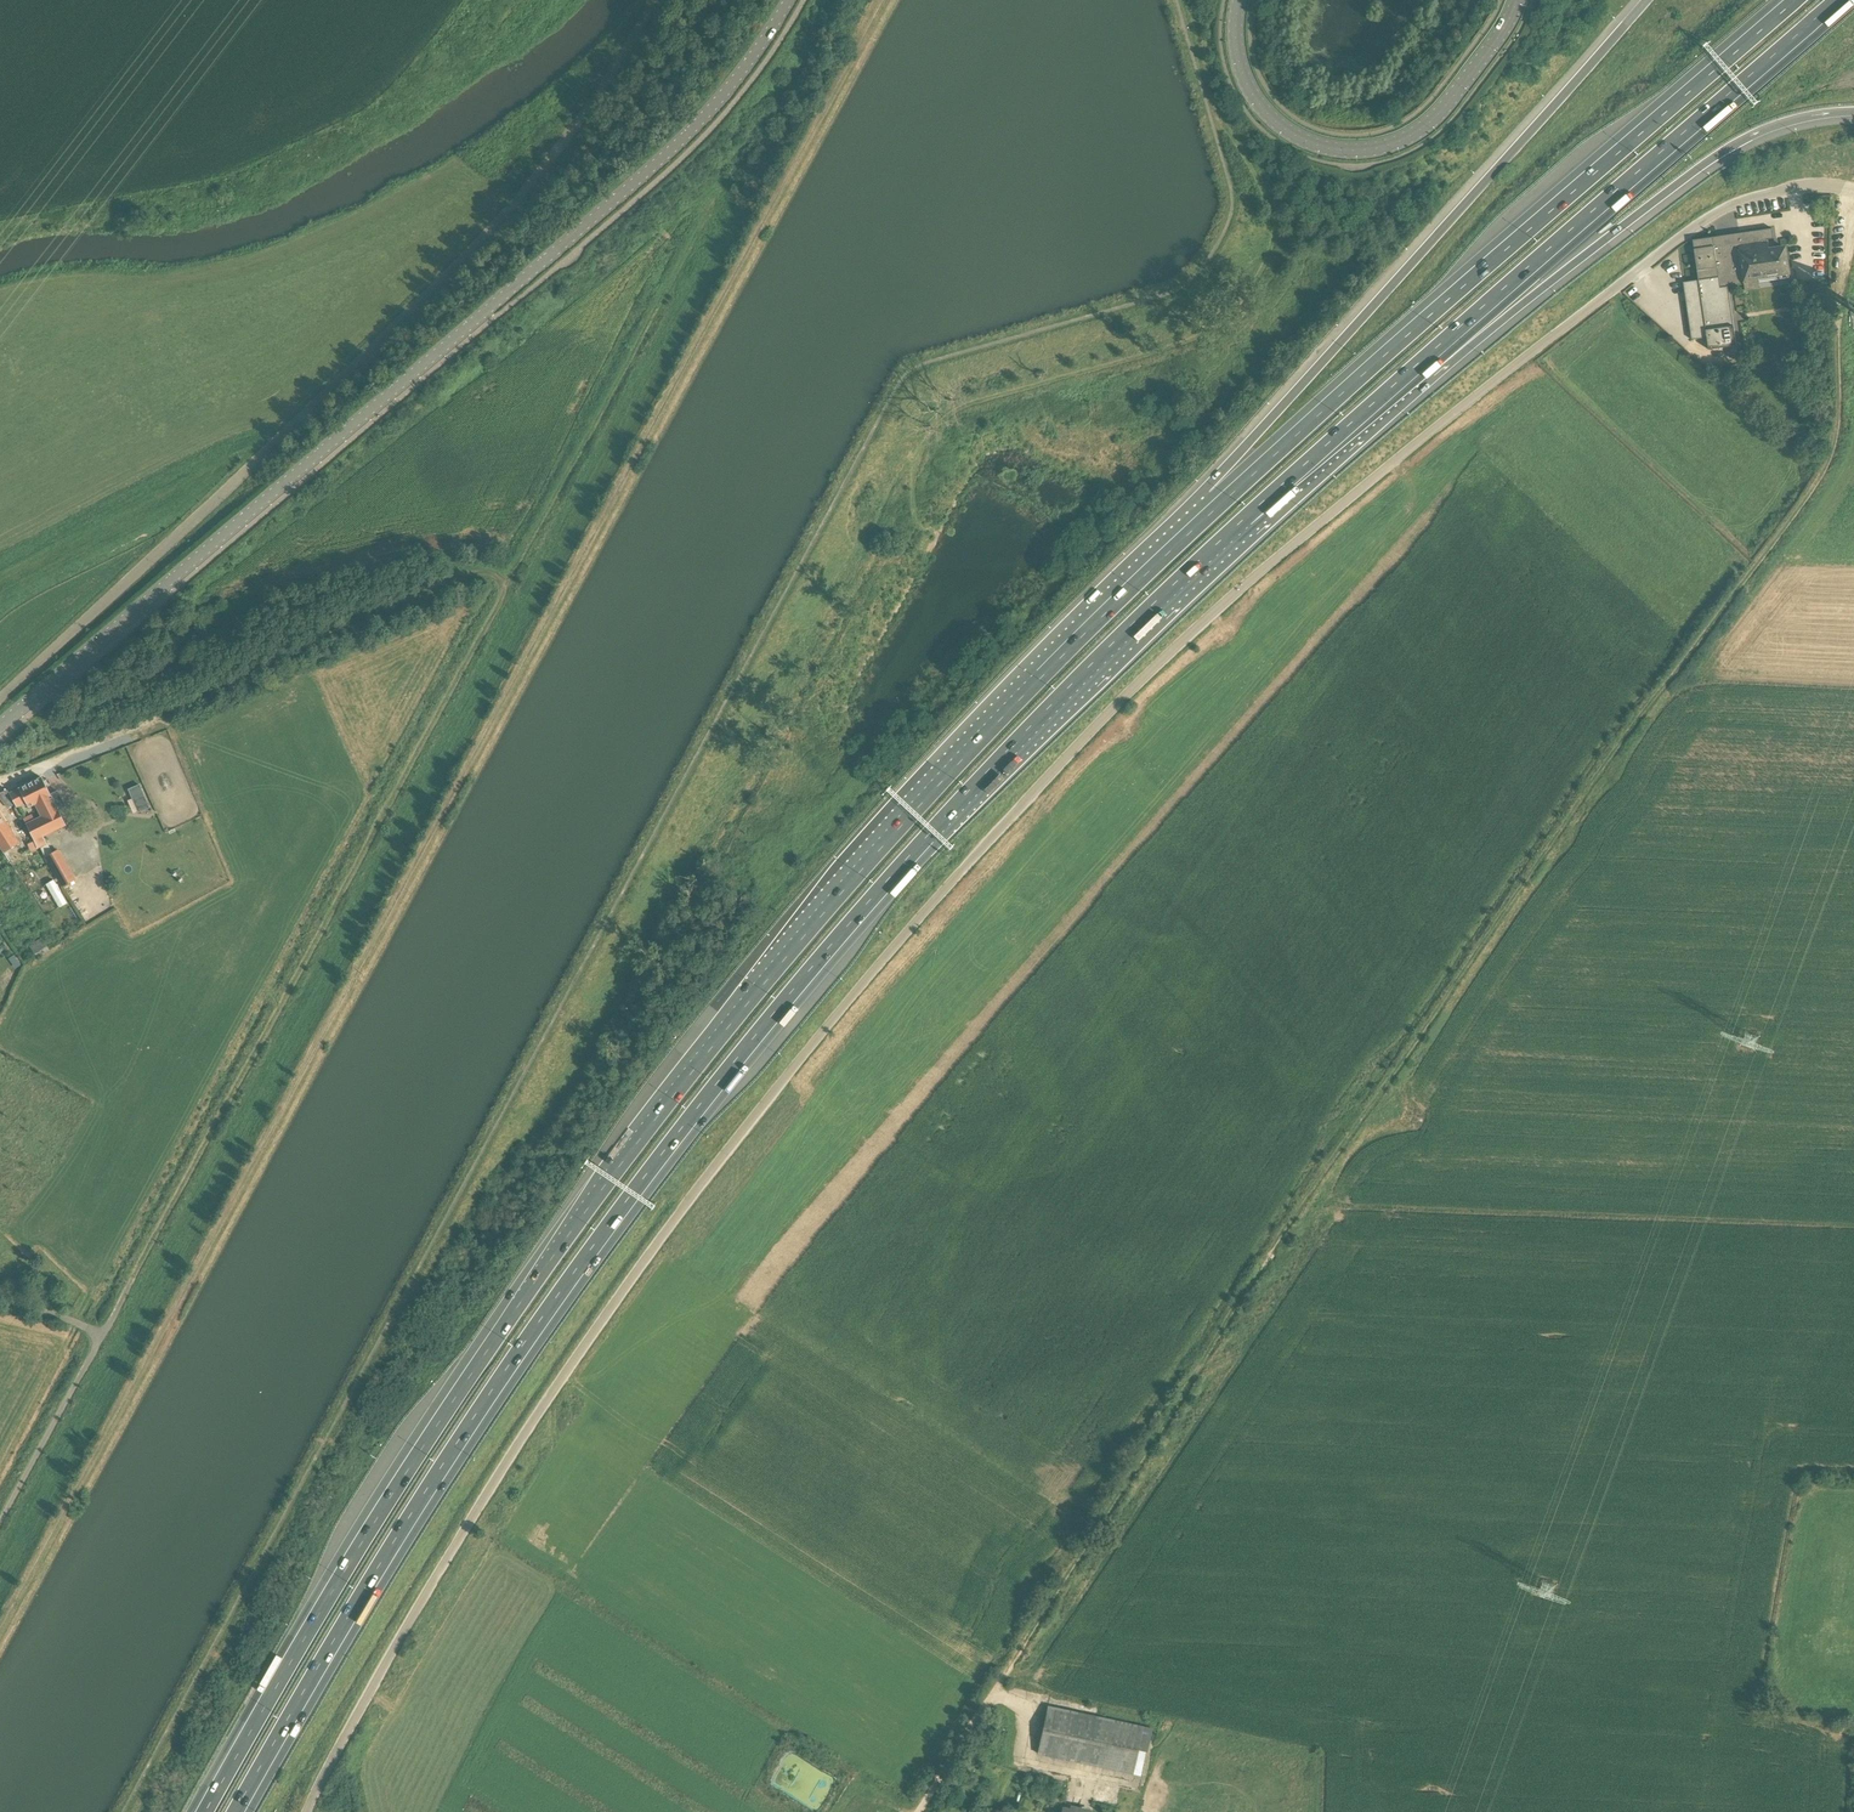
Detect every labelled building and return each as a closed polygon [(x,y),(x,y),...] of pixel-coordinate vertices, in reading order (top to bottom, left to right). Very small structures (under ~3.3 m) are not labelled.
[(1774,226),(1695,238),(1700,275),(1677,279),(1680,299),(1702,296),(1705,320),(1683,323),(1685,336),(1701,334),(1702,346),(1730,342),(1722,284),(1746,280),(1747,284),(1759,283),(1758,278),(1780,275),(1780,279),(1790,278),(1789,270),(1791,270),(1787,241),(1771,244),(1770,236),(1775,235),(1774,226)] [(42,778),(10,794),(15,804),(16,807),(26,802),(29,807),(36,804),(42,817),(26,825),(34,841),(38,848),(47,844),(43,836),(66,825),(58,810),(63,807),(56,793),(51,795),(42,778)] [(140,785),(128,789),(139,813),(150,808),(140,785)] [(15,804),(10,794),(8,791),(0,794),(0,798),(8,809),(15,804)] [(10,830),(0,814),(0,849),(4,855),(5,854),(10,864),(25,855),(10,830)] [(31,851),(38,848),(34,841),(27,844),(31,851)] [(64,847),(50,853),(63,887),(77,882),(64,847)] [(30,946),(35,954),(47,946),(42,938),(30,946)] [(1141,1774),(1150,1726),(1044,1705),(1034,1753),(1141,1774)]
